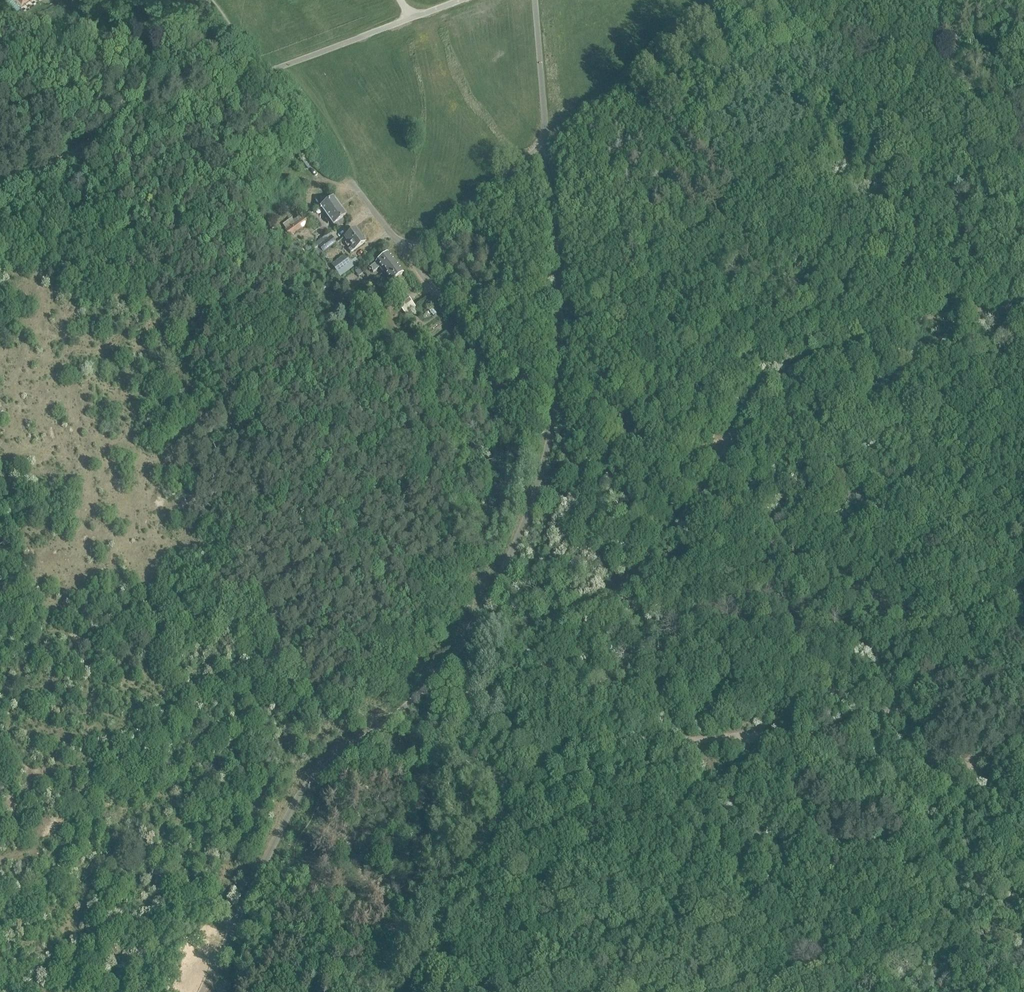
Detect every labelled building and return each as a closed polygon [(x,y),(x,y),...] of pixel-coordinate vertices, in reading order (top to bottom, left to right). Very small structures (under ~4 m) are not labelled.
[(332,225),(345,215),(333,198),(320,208),(327,217),(325,219),(327,223),(330,221),(332,225)] [(303,217),(285,229),(289,236),(307,224),(303,217)] [(350,252),(365,242),(355,229),(344,237),(347,241),(345,243),(348,246),(350,245),(351,247),(348,249),(350,252)] [(320,250),(323,253),(336,244),(333,240),(331,236),(317,246),(320,250)] [(384,273),(396,264),(388,253),(368,268),(369,270),(370,269),(373,272),(379,267),(384,273)] [(345,255),(332,264),(337,273),(340,277),(358,263),(355,259),(351,263),(345,255)] [(403,273),(396,264),(384,273),(390,282),(403,273)] [(399,307),(404,314),(414,306),(409,299),(407,296),(397,304),(399,307)]
